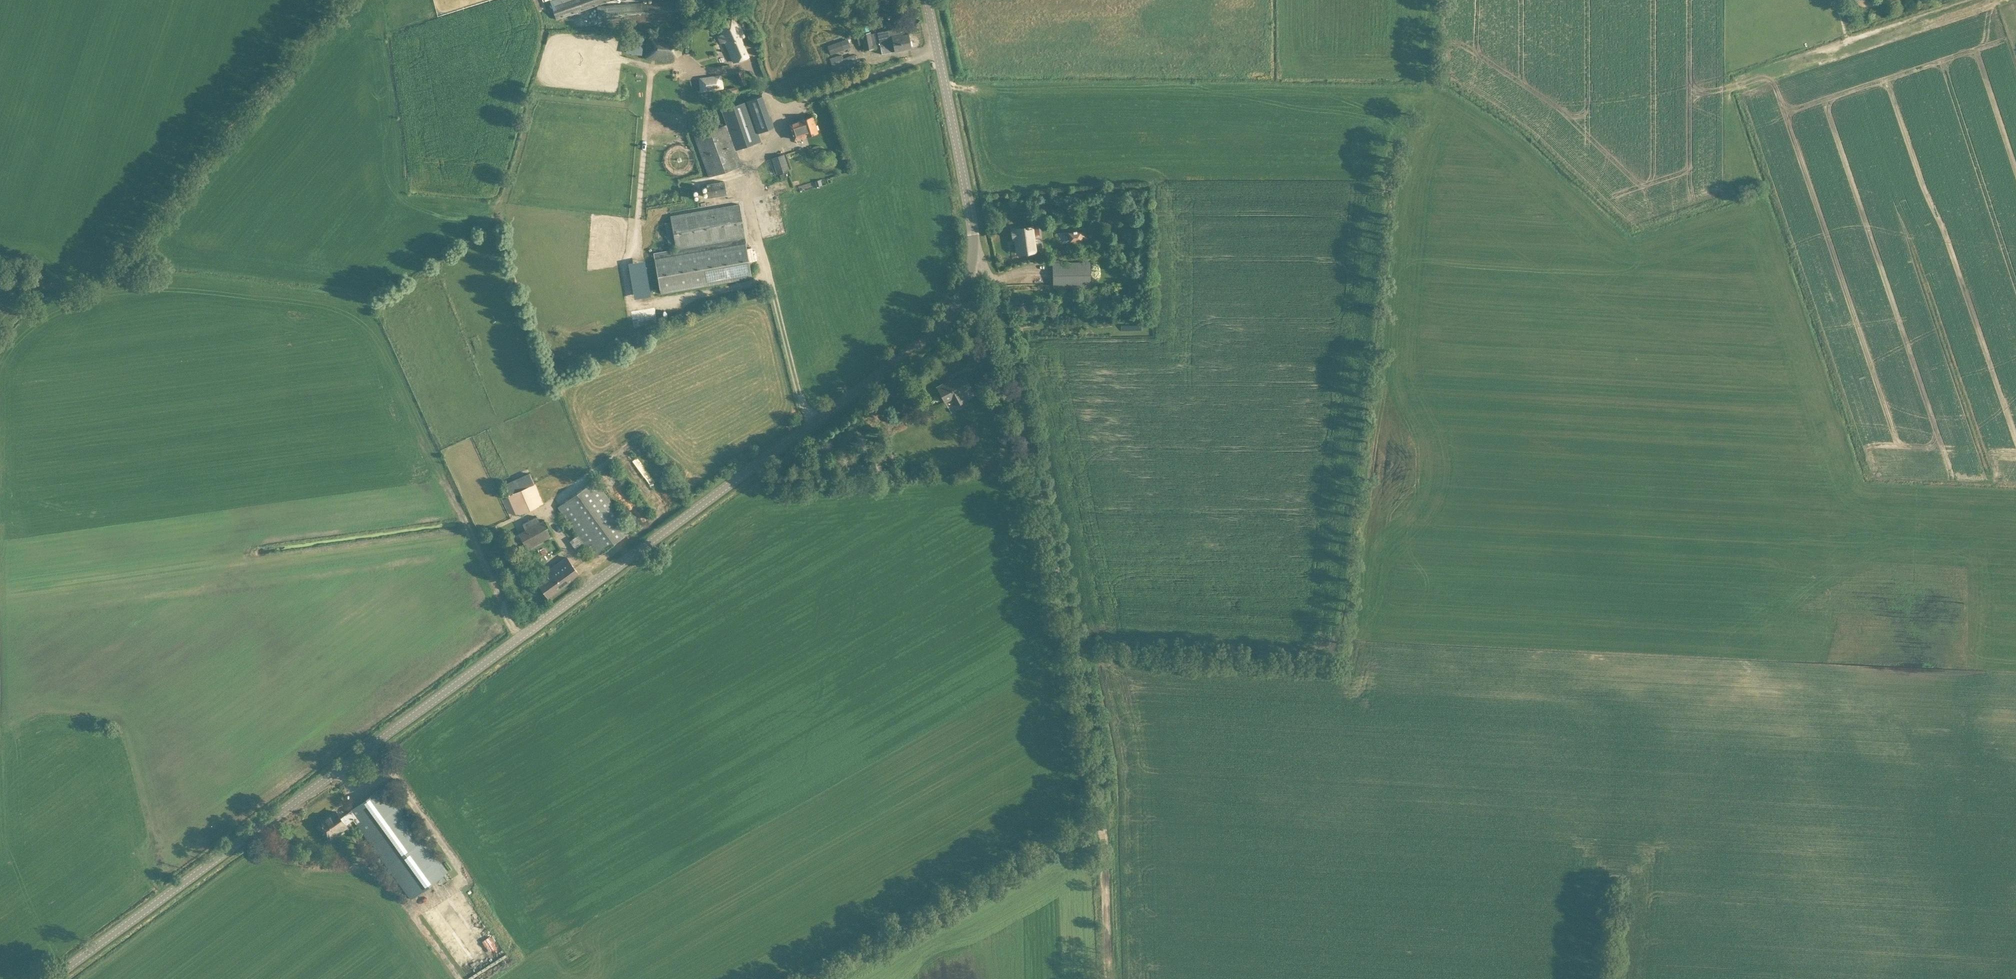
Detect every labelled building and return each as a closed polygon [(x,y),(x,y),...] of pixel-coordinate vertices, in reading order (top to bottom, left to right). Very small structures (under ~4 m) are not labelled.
[(556,19),(613,0),(550,0),(556,19)] [(597,7),(598,26),(626,24),(626,27),(631,27),(631,23),(681,19),(680,0),(675,0),(662,1),(662,0),(653,0),(653,2),(597,7)] [(727,44),(730,53),(734,62),(748,57),(741,39),(744,37),(739,26),(733,22),(720,27),(725,39),(727,44)] [(908,34),(902,35),(902,33),(901,34),(900,28),(877,32),(880,46),(888,45),(890,51),(895,50),(895,51),(911,48),(908,34)] [(870,32),(862,34),(865,49),(873,47),(870,32)] [(628,36),(626,52),(642,54),(644,38),(628,36)] [(674,60),(675,53),(681,54),(682,39),(651,36),(650,57),(674,60)] [(847,39),(839,42),(843,50),(850,47),(847,39)] [(858,66),(855,57),(852,58),(851,56),(832,63),(836,74),(858,66)] [(746,78),(743,70),(735,72),(738,81),(739,81),(741,86),(747,84),(745,79),(746,78)] [(722,74),(698,77),(700,92),(724,88),(722,74)] [(727,123),(695,134),(709,175),(741,164),(736,148),(761,140),(758,131),(773,126),(762,94),(747,100),(722,108),(727,123)] [(793,130),(793,132),(792,132),(795,139),(805,136),(818,132),(813,116),(800,120),(800,121),(791,124),(791,125),(789,126),(790,131),(793,130)] [(772,158),(777,173),(789,170),(784,154),(772,158)] [(820,179),(814,181),(816,187),(822,185),(820,179)] [(727,194),(725,181),(706,184),(709,197),(727,194)] [(766,209),(787,202),(784,195),(764,202),(766,209)] [(664,251),(654,253),(661,294),(752,278),(739,204),(729,206),(700,211),(670,216),(671,221),(665,223),(666,229),(670,250),(664,251)] [(1015,230),(1012,230),(1013,238),(1016,238),(1016,243),(1018,253),(1027,252),(1037,251),(1034,226),(1026,227),(1016,229),(1014,229),(1015,230)] [(1052,242),(1064,240),(1063,232),(1051,234),(1052,242)] [(1053,288),(1090,287),(1090,262),(1053,264),(1053,288)] [(629,286),(624,287),(629,314),(645,311),(640,282),(632,284),(629,270),(626,271),(629,286)] [(937,387),(942,396),(945,402),(952,398),(956,406),(965,401),(961,393),(971,388),(964,375),(949,383),(948,381),(937,387)] [(977,388),(985,402),(994,398),(986,383),(977,388)] [(633,456),(627,459),(642,485),(647,482),(633,456)] [(509,495),(508,495),(517,516),(544,503),(536,483),(534,484),(530,473),(504,484),(509,495)] [(632,530),(626,522),(595,480),(558,506),(595,557),(632,530)] [(655,506),(660,503),(654,493),(649,496),(655,506)] [(554,536),(545,519),(540,522),(537,516),(523,524),(526,530),(511,538),(515,545),(522,540),(528,550),(554,536)] [(572,533),(565,539),(573,550),(580,544),(572,533)] [(548,597),(575,577),(579,574),(567,557),(536,580),(548,597)] [(321,830),(322,830),(329,839),(347,825),(353,820),(353,821),(355,820),(412,899),(447,873),(384,785),(352,809),(352,810),(340,818),(336,811),(324,820),(322,820),(321,820),(320,820),(319,821),(318,822),(318,823),(317,824),(317,825),(318,826),(318,827),(318,828),(319,828),(319,829),(320,829),(321,830)] [(284,817),(289,826),(297,822),(293,813),(284,817)] [(409,901),(401,912),(409,918),(417,907),(409,901)] [(477,938),(480,952),(491,949),(487,936),(477,938)]
